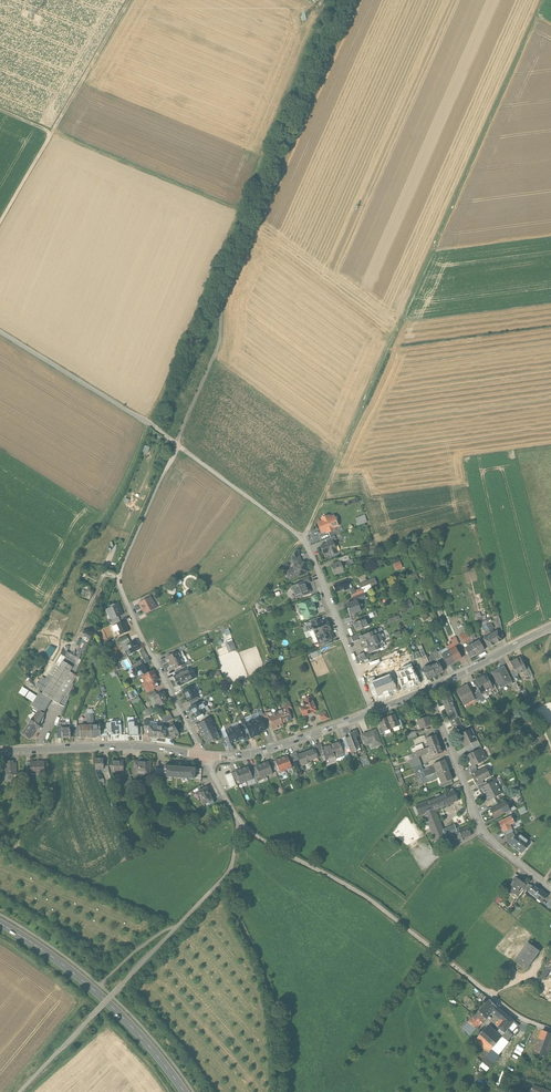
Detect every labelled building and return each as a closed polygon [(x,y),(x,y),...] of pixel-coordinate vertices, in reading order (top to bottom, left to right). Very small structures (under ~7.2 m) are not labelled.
[(365,515),(356,518),(358,525),(368,522),(365,515)] [(328,520),(328,518),(323,520),(324,522),(319,524),(322,532),(327,530),(328,532),(333,530),(332,528),(337,526),(333,518),(328,520)] [(337,526),(332,528),(333,530),(328,532),(330,538),(334,536),(340,534),(337,526)] [(326,544),(320,546),(325,558),(337,553),(333,542),(332,541),(326,544)] [(296,551),(291,558),(294,564),(297,562),(299,562),(300,561),(296,551)] [(401,561),(394,564),(397,571),(404,568),(401,561)] [(299,565),(293,567),(294,569),(288,572),(290,578),(296,575),(297,577),(307,573),(303,563),(300,564),(299,562),(297,562),(299,565)] [(340,563),(331,566),(334,575),(344,572),(340,563)] [(308,576),(299,580),(301,583),(301,584),(303,584),(304,586),(305,585),(311,583),(308,576)] [(356,592),(354,589),(349,591),(352,597),(372,589),(372,588),(378,586),(375,579),(361,585),(362,587),(362,589),(356,592)] [(349,580),(333,586),(335,593),(344,590),(344,591),(349,589),(348,585),(350,584),(349,580)] [(301,584),(301,583),(291,587),(296,599),(309,594),(310,593),(310,592),(309,591),(308,591),(307,591),(305,585),(304,586),(303,584),(301,584)] [(316,595),(308,598),(310,602),(311,604),(313,603),(313,604),(319,602),(316,595)] [(142,602),(140,602),(140,604),(141,607),(143,608),(145,613),(155,608),(153,605),(154,603),(151,597),(142,602)] [(357,601),(347,605),(349,610),(348,610),(350,616),(361,611),(357,601)] [(310,602),(299,606),(301,610),(299,611),(298,613),(299,615),(301,616),(303,615),(304,620),(305,619),(306,620),(309,619),(310,618),(316,615),(314,611),(316,610),(313,604),(313,603),(311,604),(310,602)] [(118,617),(123,615),(118,603),(111,606),(111,608),(107,609),(111,620),(118,617)] [(499,615),(494,617),(498,631),(503,629),(499,615)] [(319,617),(310,621),(312,626),(321,623),(319,617)] [(358,622),(353,625),(356,632),(368,627),(365,620),(358,622)] [(312,626),(312,627),(313,630),(309,631),(311,637),(330,630),(326,621),(321,623),(312,626)] [(120,623),(117,625),(119,631),(121,635),(128,632),(124,622),(120,623)] [(375,631),(361,637),(363,641),(364,644),(366,643),(367,647),(365,648),(368,654),(382,648),(380,643),(383,642),(379,635),(381,634),(381,633),(381,631),(382,631),(381,628),(375,631)] [(497,631),(493,633),(493,631),(492,629),(489,631),(488,631),(490,635),(495,644),(502,640),(497,631)] [(330,630),(311,637),(314,644),(318,642),(319,645),(324,643),(331,641),(334,639),(330,630)] [(488,636),(483,639),(487,648),(495,644),(490,635),(488,631),(485,633),(486,635),(488,636)] [(456,638),(451,641),(453,645),(454,647),(455,647),(459,644),(456,638)] [(217,650),(220,655),(236,649),(233,639),(222,643),(223,647),(217,650)] [(82,640),(78,652),(79,652),(76,658),(78,659),(86,642),(82,640)] [(136,641),(127,645),(129,649),(131,649),(133,653),(139,649),(136,644),(138,643),(136,641)] [(478,642),(472,646),(476,655),(483,651),(478,642)] [(472,646),(465,649),(468,656),(470,658),(476,655),(472,646)] [(455,648),(449,652),(450,654),(454,662),(461,659),(455,648)] [(76,658),(67,653),(64,651),(62,655),(66,657),(60,666),(71,673),(75,675),(80,660),(78,659),(76,658)] [(175,654),(166,658),(169,664),(181,658),(179,653),(179,652),(175,654)] [(418,652),(412,654),(415,661),(421,658),(418,652)] [(443,655),(442,655),(443,658),(444,659),(444,660),(448,666),(454,662),(450,654),(448,652),(443,655)] [(363,653),(357,656),(360,661),(366,659),(364,655),(363,653)] [(57,664),(39,693),(42,694),(60,666),(66,657),(62,655),(57,664)] [(181,658),(169,664),(172,670),(180,666),(184,664),(184,663),(181,658)] [(519,658),(510,662),(514,670),(514,671),(515,671),(516,674),(525,670),(524,667),(523,665),(522,665),(519,658)] [(143,660),(133,665),(135,669),(144,664),(145,664),(143,660)] [(419,686),(415,675),(399,680),(393,662),(379,667),(377,662),(373,663),(382,690),(384,698),(389,696),(419,686)] [(439,663),(430,667),(435,676),(443,672),(439,663)] [(144,664),(135,669),(133,670),(136,676),(136,677),(137,677),(146,672),(145,669),(146,668),(144,664)] [(532,676),(527,665),(524,667),(525,670),(529,678),(532,676)] [(60,666),(42,694),(51,699),(53,701),(71,673),(60,666)] [(430,666),(422,670),(428,680),(435,676),(430,667),(430,666)] [(505,668),(497,672),(496,671),(492,673),(499,687),(497,688),(498,689),(500,688),(502,687),(512,682),(505,668)] [(185,671),(177,675),(179,679),(177,680),(180,685),(192,679),(190,676),(191,675),(188,669),(185,671)] [(153,671),(144,675),(147,681),(149,685),(152,684),(158,681),(153,671)] [(71,673),(53,701),(59,704),(65,694),(76,676),(75,675),(71,673)] [(490,684),(485,675),(480,678),(487,692),(492,689),(493,689),(490,684)] [(487,692),(480,678),(474,681),(479,691),(481,695),(487,692)] [(147,681),(142,684),(147,693),(158,687),(157,684),(153,685),(152,684),(149,685),(147,681)] [(467,685),(462,687),(463,688),(457,691),(463,703),(467,701),(468,703),(474,699),(475,699),(472,694),(467,685)] [(191,687),(189,688),(189,689),(183,692),(186,697),(185,697),(188,702),(188,701),(198,697),(199,696),(195,690),(194,691),(192,687),(191,687)] [(42,694),(39,693),(31,706),(38,711),(42,713),(51,699),(42,694)] [(166,701),(162,693),(157,695),(153,697),(157,706),(158,707),(164,704),(163,703),(166,701)] [(65,694),(59,704),(65,707),(69,696),(65,694)] [(450,694),(441,697),(447,713),(446,713),(452,728),(461,724),(459,725),(453,709),(455,708),(450,694)] [(311,698),(303,701),(306,707),(300,709),(303,717),(316,711),(311,698)] [(191,707),(191,708),(196,718),(206,713),(205,712),(209,710),(205,701),(201,703),(191,707)] [(286,707),(283,708),(283,709),(283,710),(278,712),(282,723),(292,719),(288,711),(287,708),(286,707)] [(38,711),(29,724),(22,733),(30,739),(36,730),(37,730),(42,723),(41,723),(42,721),(43,714),(42,713),(38,711)] [(272,714),(271,713),(270,712),(267,714),(268,716),(267,716),(268,719),(273,730),(283,726),(282,723),(278,712),(272,714)] [(169,713),(160,718),(164,724),(173,719),(169,713)] [(325,713),(319,715),(321,722),(328,719),(325,713)] [(89,725),(77,726),(77,738),(91,737),(90,714),(87,714),(87,723),(89,725)] [(99,725),(93,725),(92,714),(90,714),(91,725),(91,737),(100,736),(100,731),(99,725)] [(392,716),(392,717),(387,718),(391,729),(399,726),(397,721),(395,716),(394,715),(393,715),(392,716)] [(260,718),(253,721),(258,733),(266,730),(262,721),(261,717),(260,718)] [(428,717),(417,721),(419,726),(417,726),(419,730),(421,729),(421,730),(432,726),(428,717)] [(379,721),(379,722),(381,727),(383,732),(391,729),(387,718),(382,720),(381,720),(380,720),(380,721),(379,721)] [(206,721),(198,725),(198,726),(198,727),(199,727),(203,734),(202,735),(203,736),(204,736),(204,737),(216,731),(214,727),(213,728),(210,723),(212,722),(210,719),(206,721)] [(246,723),(246,724),(248,728),(251,738),(259,735),(258,733),(253,721),(246,723)] [(116,722),(110,722),(110,723),(111,733),(111,736),(121,735),(121,726),(116,726),(116,722)] [(135,722),(128,722),(129,737),(139,736),(139,735),(138,727),(138,726),(135,727),(135,722)] [(174,726),(167,730),(170,736),(172,739),(179,736),(174,726)] [(239,726),(232,729),(237,741),(244,738),(243,734),(239,726)] [(149,727),(149,730),(148,736),(148,737),(157,738),(158,727),(149,727)] [(166,728),(158,727),(157,738),(165,739),(166,728)] [(61,728),(61,739),(70,738),(70,728),(61,728)] [(232,729),(225,731),(228,737),(230,744),(237,741),(232,729)] [(471,729),(458,736),(464,747),(470,744),(476,741),(470,730),(471,730),(471,729)] [(376,730),(362,736),(366,745),(374,742),(375,746),(381,744),(376,730)] [(216,731),(204,737),(207,743),(213,740),(214,742),(220,739),(216,731)] [(353,733),(349,734),(350,737),(346,739),(347,743),(351,753),(355,751),(355,752),(356,752),(356,751),(355,748),(359,746),(356,737),(354,732),(353,733)] [(406,735),(408,741),(418,737),(415,732),(406,735)] [(435,735),(426,739),(429,747),(439,744),(435,735)] [(476,741),(470,744),(473,749),(478,747),(480,746),(477,740),(476,741)] [(340,742),(331,745),(335,757),(344,754),(342,749),(340,742)] [(418,751),(415,753),(417,758),(429,753),(431,758),(442,753),(439,744),(429,747),(424,749),(418,751)] [(335,757),(331,745),(324,748),(322,748),(321,749),(323,753),(326,761),(335,758),(335,757)] [(297,755),(297,756),(299,760),(301,766),(309,763),(309,762),(318,758),(315,752),(314,749),(297,755)] [(473,753),(466,756),(472,767),(475,766),(480,763),(479,759),(484,757),(480,749),(479,749),(473,753)] [(296,753),(290,755),(293,762),(299,760),(297,756),(297,755),(296,753)] [(287,756),(281,759),(286,771),(292,769),(291,765),(287,756)] [(103,758),(95,759),(96,770),(99,769),(101,769),(102,772),(104,772),(104,766),(105,766),(105,763),(103,763),(103,758)] [(281,759),(275,761),(278,770),(280,773),(286,771),(281,759)] [(444,760),(433,765),(436,773),(448,768),(444,760)] [(13,761),(3,762),(3,781),(8,781),(8,780),(10,779),(10,776),(16,776),(16,763),(13,763),(13,761)] [(123,761),(112,761),(112,772),(123,772),(123,761)] [(147,762),(134,761),(133,776),(138,776),(138,774),(144,775),(144,776),(150,777),(151,764),(147,764),(147,762)] [(44,762),(30,762),(31,774),(32,774),(32,772),(44,771),(44,773),(45,773),(44,762)] [(272,771),(268,762),(262,764),(267,777),(273,774),(272,771)] [(262,764),(255,767),(259,776),(260,779),(267,777),(262,764)] [(195,768),(164,766),(164,769),(164,775),(164,777),(194,779),(195,768)] [(248,767),(242,769),(247,781),(253,779),(252,776),(248,767)] [(477,772),(474,773),(474,774),(478,782),(482,780),(490,776),(489,776),(488,776),(484,769),(485,768),(485,767),(477,772)] [(436,773),(419,780),(420,784),(438,779),(440,784),(451,780),(452,780),(448,768),(436,773)] [(99,769),(96,770),(96,771),(100,783),(104,781),(103,778),(102,778),(99,769)] [(242,769),(236,772),(239,781),(240,784),(247,781),(242,769)] [(485,786),(481,788),(481,789),(487,799),(487,800),(491,798),(500,793),(495,781),(485,786)] [(206,788),(198,792),(204,804),(212,800),(206,788)] [(454,791),(415,806),(419,816),(424,814),(435,810),(458,801),(454,791)] [(504,803),(490,810),(494,817),(508,810),(504,803)] [(435,810),(424,814),(426,818),(422,820),(425,830),(426,830),(430,828),(436,843),(446,839),(446,838),(456,833),(457,833),(457,834),(459,833),(458,830),(459,830),(458,828),(456,828),(455,825),(443,830),(435,810)] [(510,817),(498,823),(502,830),(514,823),(513,821),(513,820),(512,819),(510,817)] [(459,830),(458,830),(459,833),(461,839),(471,835),(468,826),(459,830)] [(456,833),(446,838),(446,839),(449,846),(460,842),(459,839),(461,839),(459,833),(457,834),(456,833)] [(517,834),(509,844),(515,849),(523,839),(517,834)] [(523,839),(515,849),(521,853),(526,848),(529,844),(523,839)] [(514,881),(508,889),(515,895),(521,887),(523,889),(526,885),(517,878),(516,878),(514,881)] [(547,896),(534,886),(529,892),(535,897),(542,902),(547,896)] [(531,942),(515,962),(525,969),(540,949),(531,942)] [(484,995),(479,1001),(481,1003),(485,1000),(487,997),(484,995)] [(487,1003),(479,1011),(486,1018),(493,1012),(497,1007),(490,1000),(487,1003)] [(515,1022),(501,1010),(496,1015),(503,1021),(498,1027),(505,1033),(515,1022)] [(479,1011),(463,1029),(469,1035),(486,1018),(479,1011)] [(533,1036),(537,1038),(538,1035),(540,1036),(542,1029),(535,1027),(533,1036)] [(494,1036),(486,1028),(480,1035),(494,1047),(502,1037),(497,1032),(494,1036)] [(542,1030),(537,1045),(548,1049),(548,1048),(550,1049),(550,1033),(542,1030)] [(502,1037),(494,1047),(499,1051),(507,1041),(502,1037)] [(550,1051),(537,1045),(535,1051),(548,1058),(550,1051)]
